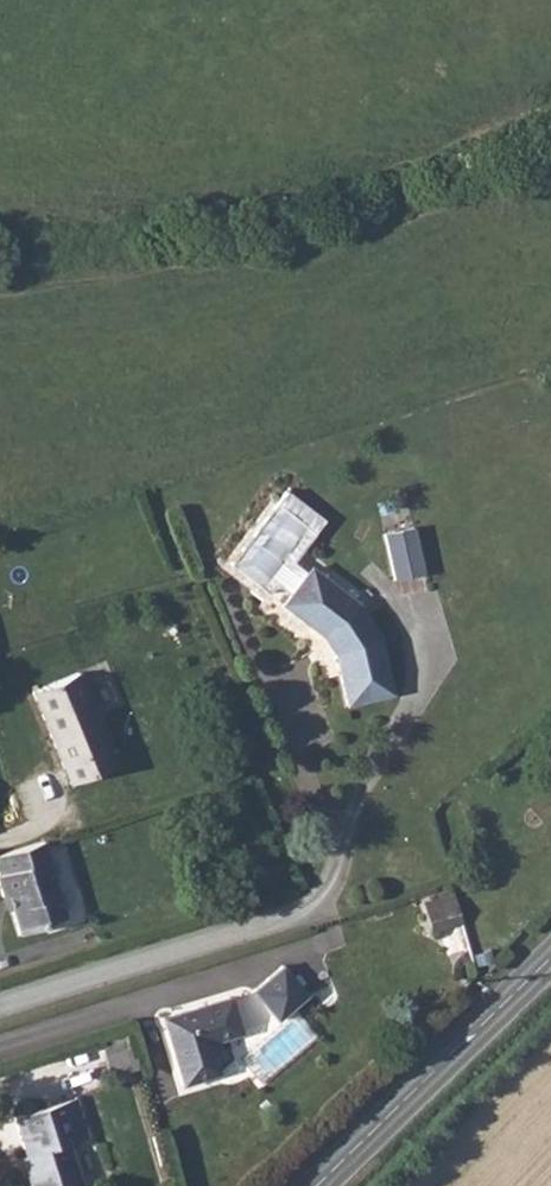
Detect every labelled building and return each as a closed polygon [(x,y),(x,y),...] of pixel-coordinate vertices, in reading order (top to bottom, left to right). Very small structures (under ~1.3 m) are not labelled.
[(298,593),(312,574),(298,564),(330,520),(289,490),(235,565),(274,593),(282,582),(298,593)] [(390,528),(401,577),(431,571),(420,523),(390,528)] [(340,649),(351,702),(400,691),(386,634),(368,600),(319,564),(312,574),(298,593),(289,604),(332,636),(342,632),(348,644),(340,649)] [(69,789),(112,777),(82,675),(39,687),(69,789)] [(0,854),(0,900),(6,898),(18,939),(49,928),(47,924),(68,916),(50,864),(52,864),(43,840),(0,854)] [(435,927),(458,921),(450,892),(427,897),(435,927)] [(307,992),(283,967),(249,992),(280,1019),(307,992)] [(244,1041),(232,1005),(177,1021),(178,1026),(167,1030),(183,1091),(219,1079),(213,1056),(222,1053),(220,1048),(244,1041)] [(106,1088),(142,1076),(133,1037),(93,1050),(106,1088)] [(77,1106),(15,1126),(27,1163),(18,1165),(24,1185),(81,1185),(74,1156),(91,1149),(77,1106)]
